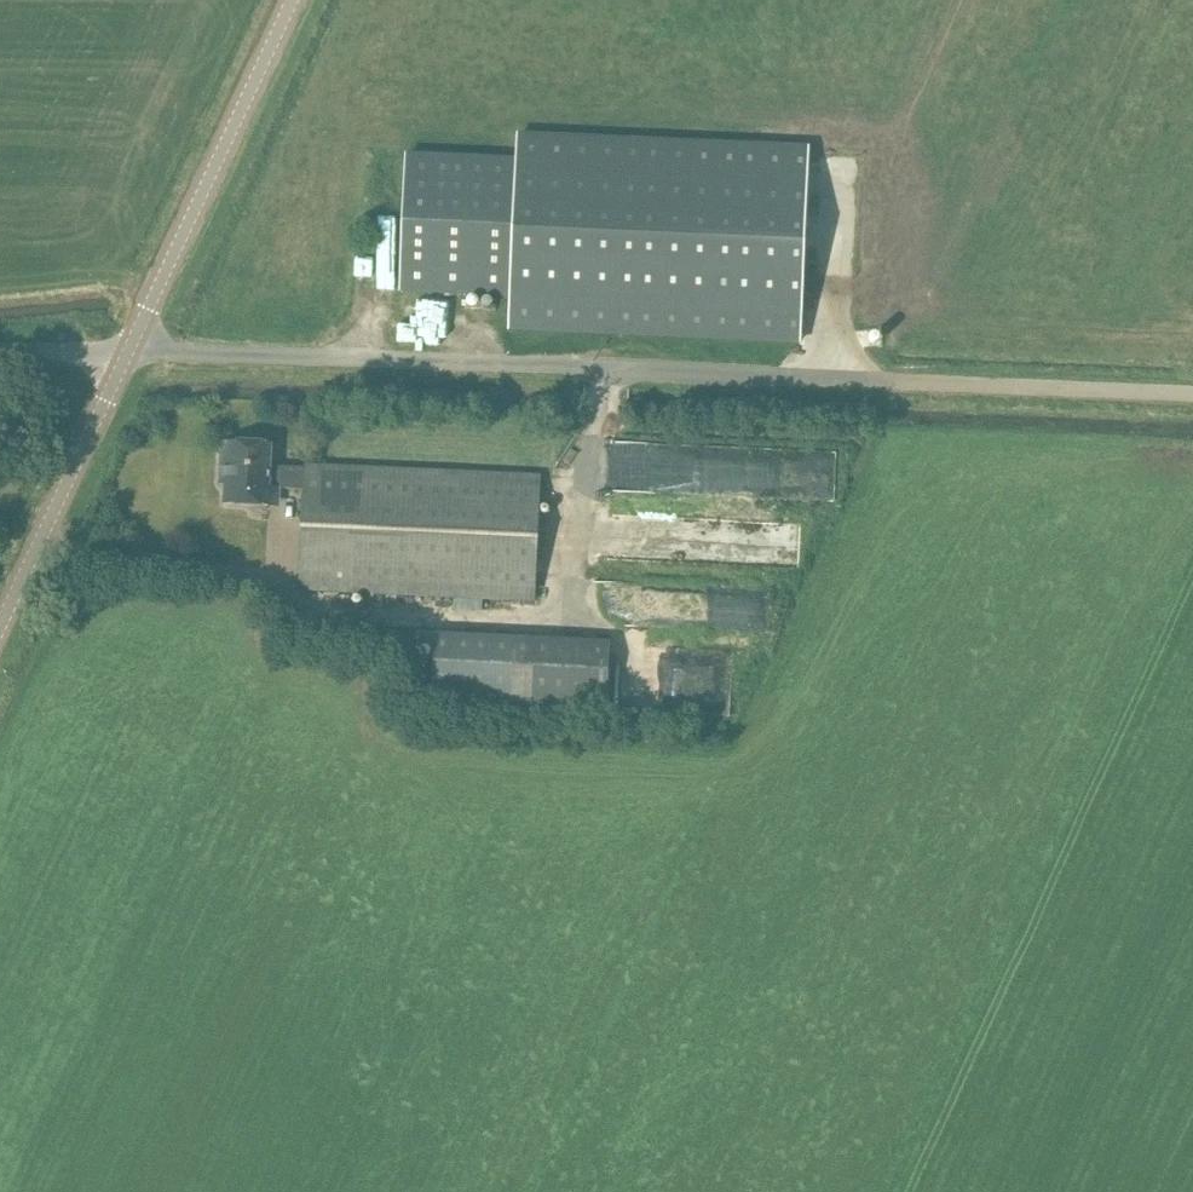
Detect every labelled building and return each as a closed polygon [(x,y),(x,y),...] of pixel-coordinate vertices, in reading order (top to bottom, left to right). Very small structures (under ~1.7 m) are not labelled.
[(400,288),(510,293),(509,326),(801,339),(809,148),(517,136),(516,161),(406,156),(400,288)] [(448,313),(448,296),(400,297),(402,350),(472,348),(471,312),(448,313)] [(273,444),(222,442),(221,466),(226,466),(224,503),(269,505),(270,488),(303,489),(299,589),(535,600),(541,474),(305,465),(305,467),(273,466),(273,444)] [(672,617),(671,589),(622,591),(623,619),(672,617)] [(610,641),(437,634),(434,711),(607,718),(610,641)] [(730,656),(676,654),(675,697),(693,698),(693,711),(728,712),(730,656)]
